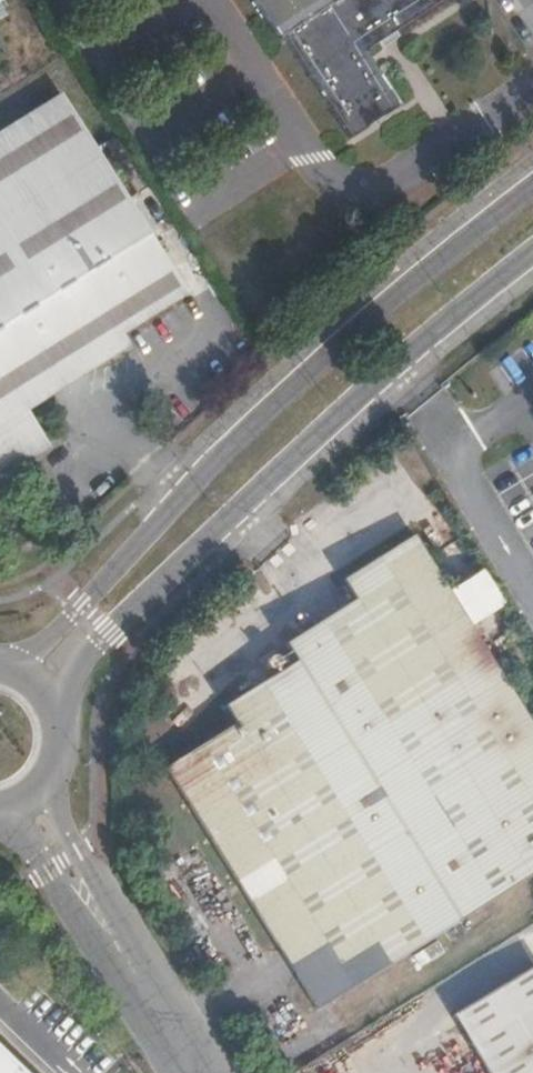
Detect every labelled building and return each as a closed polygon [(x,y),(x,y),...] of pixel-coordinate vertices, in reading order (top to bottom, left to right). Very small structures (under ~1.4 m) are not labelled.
[(277,38),(283,35),(349,137),(399,105),(364,50),(441,0),(252,0),(277,38)] [(182,288),(165,259),(152,240),(61,93),(0,131),(0,471),(41,445),(22,413),(129,345),(122,334),(186,294),(182,288)] [(165,259),(177,252),(165,232),(152,240),(165,259)] [(165,259),(182,288),(194,280),(177,252),(165,259)] [(413,536),(341,579),(354,599),(283,644),(295,661),(224,705),(234,723),(164,767),(316,1009),(532,875),(532,728),(413,536)] [(474,626),(503,607),(480,572),(451,591),(474,626)] [(452,1016),(486,1072),(532,1072),(532,967),(452,1016)] [(0,1053),(0,1072),(21,1072),(0,1053)]
